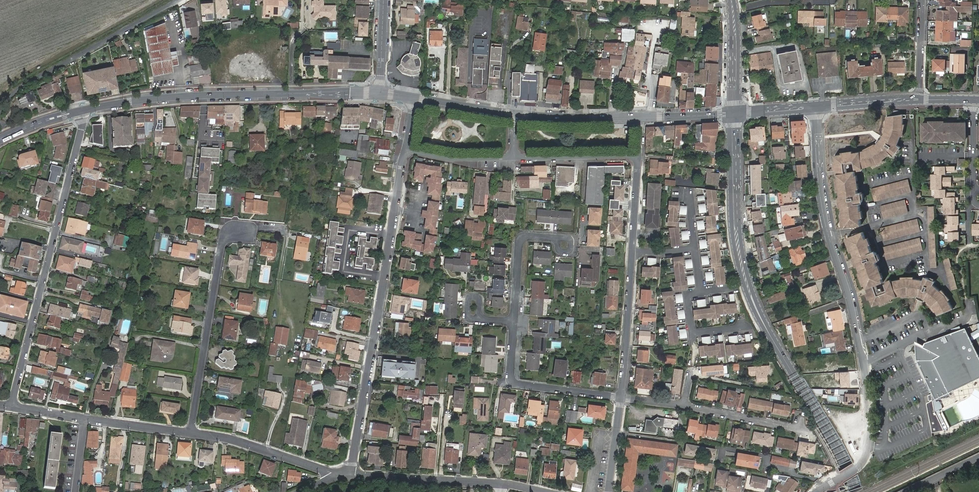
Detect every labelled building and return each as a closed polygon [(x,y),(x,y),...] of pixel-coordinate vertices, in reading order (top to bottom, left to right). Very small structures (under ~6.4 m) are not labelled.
[(215,14),(221,13),(221,16),(227,16),(226,0),(214,0),(215,14)] [(269,15),(277,15),(278,8),(274,8),(274,5),(278,5),(287,6),(287,0),(266,0),(266,1),(268,1),(267,4),(264,4),(264,12),(269,12),(269,15)] [(314,10),(314,13),(318,17),(330,18),(330,20),(335,20),(335,7),(323,7),(323,2),(313,2),(313,7),(316,7),(316,9),(314,10)] [(443,2),(443,10),(460,11),(460,4),(449,3),(449,2),(443,2)] [(212,3),(200,4),(201,13),(205,13),(205,21),(214,20),(212,3)] [(367,6),(356,6),(356,18),(367,18),(367,6)] [(413,6),(407,6),(407,9),(401,9),(401,24),(413,25),(413,22),(417,22),(418,15),(419,15),(419,9),(416,6),(415,6),(414,6),(413,6)] [(936,15),(936,20),(948,21),(950,21),(953,21),(956,21),(956,12),(972,12),(972,7),(961,7),(947,6),(947,11),(938,10),(938,15),(936,15)] [(886,19),(886,8),(882,8),(876,8),(876,22),(886,22),(886,19)] [(897,8),(886,8),(886,19),(897,19),(897,8)] [(902,8),(897,8),(897,19),(897,22),(897,26),(901,26),(901,22),(907,22),(907,9),(902,9),(902,8)] [(687,11),(680,10),(680,16),(682,16),(681,35),(695,35),(695,29),(693,29),(693,16),(687,16),(687,11)] [(184,13),(186,20),(188,20),(189,27),(196,25),(194,11),(184,13)] [(813,22),(813,12),(798,11),(798,22),(813,22)] [(844,22),(844,11),(840,11),(840,12),(835,12),(834,24),(844,25),(844,22)] [(856,11),(844,11),(844,22),(855,22),(856,11)] [(861,11),(856,11),(855,22),(855,25),(866,25),(866,12),(861,12),(861,11)] [(813,22),(813,26),(817,26),(817,24),(824,24),(824,19),(823,19),(822,12),(813,12),(813,22)] [(518,14),(516,23),(522,24),(521,28),(526,29),(527,20),(522,19),(523,15),(518,14)] [(753,28),(756,27),(764,25),(765,25),(764,21),(762,22),(760,14),(750,17),(751,22),(752,21),(753,24),(752,25),(753,28)] [(366,22),(367,18),(356,18),(354,18),(354,24),(358,24),(358,36),(367,36),(368,22),(366,22)] [(426,18),(426,27),(430,27),(430,24),(434,24),(434,18),(426,18)] [(243,20),(237,21),(230,22),(230,29),(238,28),(244,27),(243,20)] [(936,20),(936,30),(947,31),(950,31),(952,31),(952,27),(956,27),(956,21),(953,21),(950,21),(936,20)] [(230,29),(230,22),(222,23),(223,30),(230,29)] [(171,59),(170,53),(163,23),(143,31),(153,77),(174,73),(173,66),(178,65),(177,57),(171,59)] [(764,25),(756,27),(757,32),(759,31),(760,35),(759,36),(758,36),(759,42),(769,40),(768,34),(769,33),(768,28),(765,29),(764,25)] [(633,42),(634,30),(612,28),(612,32),(618,33),(622,33),(621,38),(621,42),(633,42)] [(947,31),(936,30),(936,35),(937,35),(937,41),(949,41),(950,31),(947,31)] [(431,32),(430,45),(446,46),(446,38),(442,38),(442,33),(431,32)] [(535,33),(532,49),(542,50),(543,40),(544,40),(545,35),(535,33)] [(643,33),(635,33),(635,44),(638,44),(642,45),(643,42),(643,36),(643,33)] [(480,40),(474,39),(474,37),(473,37),(471,86),(472,86),(472,85),(480,85),(480,86),(481,86),(482,69),(483,69),(483,70),(484,70),(485,59),(486,59),(486,61),(487,37),(486,41),(480,41),(480,40)] [(421,43),(413,41),(409,53),(408,54),(406,54),(404,56),(402,58),(401,60),(401,62),(401,64),(397,67),(401,73),(404,71),(405,71),(406,72),(408,73),(410,73),(412,73),(412,76),(420,75),(419,72),(420,71),(420,68),(420,66),(421,64),(421,62),(420,59),(419,57),(417,56),(421,43)] [(340,50),(340,43),(329,42),(328,50),(340,50)] [(634,44),(633,44),(631,43),(631,45),(628,45),(625,68),(634,69),(635,69),(638,44),(635,44),(634,44)] [(194,45),(196,53),(203,51),(202,44),(194,45)] [(490,44),(487,86),(488,86),(488,84),(497,85),(499,62),(501,62),(502,45),(490,44)] [(642,45),(638,44),(635,69),(635,70),(641,71),(641,70),(644,48),(642,45)] [(705,46),(704,59),(717,59),(717,58),(717,53),(717,46),(712,46),(705,46)] [(668,48),(667,48),(667,50),(664,50),(665,48),(655,47),(652,69),(660,70),(661,65),(666,66),(668,48)] [(608,52),(608,57),(620,57),(621,50),(605,48),(605,52),(608,52)] [(466,87),(468,49),(459,49),(458,59),(457,59),(457,67),(461,67),(461,80),(457,80),(456,87),(466,87)] [(303,64),(328,65),(328,57),(328,50),(325,50),(323,52),(323,53),(310,53),(310,57),(303,57),(303,64)] [(776,54),(782,83),(800,79),(794,50),(776,54)] [(752,72),(773,69),(771,52),(751,55),(752,72)] [(192,55),(188,56),(192,77),(205,74),(206,74),(210,73),(208,63),(203,64),(202,57),(204,56),(203,53),(195,55),(195,56),(194,56),(193,54),(192,55)] [(823,53),(816,54),(817,72),(823,72),(823,71),(829,71),(829,72),(835,71),(834,53),(827,53),(823,53)] [(950,63),(950,73),(965,73),(965,53),(955,53),(955,64),(950,63)] [(348,57),(342,57),(342,59),(328,58),(328,65),(327,78),(336,79),(337,68),(347,69),(348,57)] [(369,70),(369,58),(348,57),(347,69),(357,69),(369,70)] [(608,57),(608,60),(608,64),(611,65),(619,65),(620,57),(608,57)] [(116,74),(138,70),(136,59),(129,61),(128,58),(113,60),(116,74)] [(846,61),(847,77),(857,76),(881,74),(880,58),(870,59),(871,65),(867,65),(867,62),(866,62),(866,66),(856,67),(856,60),(846,61)] [(608,60),(598,59),(598,61),(598,68),(598,71),(610,72),(611,65),(608,64),(608,60)] [(933,59),(933,72),(944,72),(944,60),(933,59)] [(676,73),(677,73),(680,73),(686,73),(693,74),(693,71),(693,62),(676,61),(676,73)] [(904,62),(887,62),(887,67),(887,73),(896,73),(896,71),(904,71),(904,62)] [(534,73),(534,64),(526,64),(525,72),(534,73)] [(561,74),(563,65),(559,64),(559,68),(554,67),(554,73),(561,74)] [(717,64),(703,64),(702,72),(707,72),(713,72),(713,83),(716,84),(717,84),(717,64)] [(617,83),(622,84),(623,78),(633,79),(635,70),(635,69),(634,69),(625,68),(623,67),(622,72),(620,72),(617,83)] [(65,74),(64,68),(52,74),(54,79),(65,74)] [(92,73),(85,75),(90,95),(120,88),(116,74),(115,68),(102,71),(102,72),(92,75),(92,73)] [(598,71),(598,68),(594,68),(594,78),(610,79),(610,72),(598,71)] [(698,84),(705,85),(705,83),(707,72),(702,72),(699,71),(698,84)] [(522,76),(523,73),(511,72),(511,79),(511,81),(511,96),(519,97),(520,76),(522,76)] [(713,72),(707,72),(705,83),(707,83),(713,83),(713,72)] [(536,101),(536,73),(523,73),(522,76),(520,76),(519,97),(519,100),(536,101)] [(51,75),(35,84),(36,86),(52,77),(51,75)] [(199,82),(209,84),(210,81),(203,79),(204,75),(201,75),(199,82)] [(660,78),(659,86),(669,87),(670,80),(671,77),(666,76),(666,79),(662,79),(660,78)] [(79,77),(67,80),(70,91),(77,89),(77,91),(83,90),(79,77)] [(37,87),(40,98),(55,95),(61,94),(59,85),(65,84),(63,78),(51,81),(51,83),(37,86),(37,87)] [(546,98),(557,99),(559,99),(560,94),(557,93),(558,90),(559,90),(560,80),(556,79),(556,81),(548,80),(547,87),(545,98),(546,98)] [(659,86),(658,90),(656,101),(667,102),(667,103),(674,103),(676,80),(670,80),(669,87),(659,86)] [(580,81),(579,93),(594,94),(594,81),(580,81)] [(713,83),(707,83),(705,106),(716,106),(717,84),(716,84),(713,83)] [(695,96),(704,96),(704,88),(696,87),(695,96)] [(37,100),(33,91),(31,91),(29,92),(24,96),(19,100),(21,105),(37,100)] [(182,117),(200,118),(200,106),(182,107),(182,117)] [(200,106),(200,118),(208,119),(208,106),(200,106)] [(208,119),(225,120),(225,106),(208,106),(208,119)] [(225,106),(225,120),(240,121),(240,106),(225,106)] [(326,107),(317,107),(317,108),(316,117),(325,117),(326,108),(326,107)] [(361,110),(361,117),(362,117),(367,117),(373,119),(374,109),(367,108),(361,107),(361,110)] [(317,108),(304,108),(303,117),(316,117),(317,108)] [(325,117),(325,118),(332,119),(332,118),(336,117),(337,108),(326,108),(325,117)] [(361,117),(361,110),(342,109),(339,129),(361,129),(362,121),(362,117),(361,117)] [(386,119),(387,111),(374,109),(373,119),(372,122),(371,128),(377,128),(378,121),(382,121),(382,120),(386,121),(386,119)] [(286,111),(280,111),(281,127),(285,127),(285,123),(302,123),(301,112),(286,113),(286,111)] [(144,114),(135,114),(135,123),(144,123),(144,115),(144,114)] [(834,156),(836,164),(836,169),(838,178),(839,191),(840,198),(842,208),(843,214),(845,228),(850,227),(861,225),(860,218),(861,218),(860,211),(859,201),(863,201),(863,199),(862,193),(862,192),(858,193),(857,189),(855,176),(855,172),(847,173),(846,168),(846,165),(849,164),(854,163),(855,170),(858,169),(862,169),(871,165),(877,163),(882,160),(890,154),(892,152),(895,154),(897,151),(899,149),(900,147),(897,145),(900,136),(902,130),(902,124),(903,114),(887,116),(887,121),(887,127),(884,133),(883,135),(883,136),(877,143),(874,145),(870,149),(864,151),(860,151),(852,153),(842,154),(834,156)] [(131,118),(112,119),(112,126),(114,126),(115,140),(113,140),(114,147),(133,146),(132,139),(131,139),(130,125),(131,125),(131,118)] [(384,132),(392,133),(393,120),(386,119),(386,121),(384,132)] [(941,121),(929,121),(929,123),(921,123),(922,139),(929,139),(929,141),(943,140),(943,139),(965,138),(965,122),(953,122),(953,119),(951,119),(950,120),(949,119),(946,119),(946,122),(942,122),(941,121)] [(794,137),(805,136),(803,121),(790,123),(792,139),(794,139),(794,137)] [(101,137),(102,122),(100,123),(97,125),(95,126),(93,129),(91,132),(89,137),(88,142),(101,148),(101,142),(99,142),(100,137),(101,137)] [(718,123),(702,124),(701,137),(703,137),(716,136),(718,123)] [(331,125),(321,124),(320,140),(330,141),(331,125)] [(681,140),(681,133),(696,133),(695,145),(700,145),(701,137),(702,124),(696,124),(695,132),(691,131),(691,130),(691,129),(691,126),(687,126),(687,125),(675,126),(674,144),(673,147),(675,147),(675,148),(679,148),(679,145),(680,144),(682,144),(683,143),(683,141),(681,140)] [(646,128),(646,148),(652,148),(652,136),(663,135),(663,143),(674,144),(675,126),(646,128)] [(772,127),(773,138),(783,137),(782,126),(772,127)] [(144,128),(135,128),(135,129),(135,141),(144,141),(144,128)] [(176,128),(162,129),(162,131),(162,142),(175,144),(176,128)] [(748,140),(748,145),(750,145),(750,146),(751,147),(757,147),(758,145),(758,141),(762,140),(761,129),(749,130),(750,139),(748,140)] [(62,134),(53,137),(56,147),(53,159),(62,161),(64,149),(63,145),(65,145),(62,134)] [(367,135),(360,135),(356,150),(356,152),(365,153),(367,135)] [(256,138),(256,137),(250,136),(250,151),(263,151),(263,139),(256,138)] [(702,145),(715,145),(716,136),(703,137),(702,145)] [(378,147),(377,155),(388,156),(389,142),(379,141),(378,147)] [(694,149),(694,150),(710,152),(710,155),(714,155),(715,145),(702,145),(700,145),(695,145),(694,149)] [(173,161),(172,164),(180,165),(182,154),(176,154),(174,153),(174,147),(168,146),(167,161),(173,161)] [(782,146),(772,147),(772,153),(774,153),(774,159),(785,159),(785,152),(783,152),(782,146)] [(795,147),(795,159),(804,158),(804,150),(802,150),(802,146),(795,147)] [(220,149),(201,148),(196,208),(215,209),(216,195),(208,195),(211,163),(219,163),(220,149)] [(20,157),(21,160),(19,160),(21,169),(28,167),(28,168),(38,166),(34,152),(33,151),(32,151),(31,151),(30,151),(29,152),(28,153),(29,154),(20,157)] [(83,159),(81,169),(83,169),(91,172),(93,162),(83,159)] [(377,166),(374,165),(373,171),(385,173),(386,167),(385,167),(385,162),(377,161),(377,166)] [(651,161),(650,174),(659,175),(659,173),(668,173),(669,164),(659,163),(659,161),(651,161)] [(359,163),(347,162),(346,168),(345,169),(344,177),(345,178),(351,179),(352,178),(355,178),(356,172),(358,172),(359,163)] [(423,172),(424,165),(425,165),(416,163),(415,167),(416,167),(416,171),(423,172)] [(805,164),(796,165),(797,178),(805,177),(804,173),(806,173),(805,164)] [(432,167),(424,165),(423,172),(427,173),(431,174),(432,167)] [(432,166),(432,167),(431,174),(430,176),(432,176),(438,177),(439,174),(440,167),(432,166)] [(557,179),(556,184),(566,184),(567,180),(572,180),(573,167),(557,166),(556,179),(557,179)] [(61,169),(50,167),(49,173),(50,173),(47,184),(55,185),(57,177),(59,178),(61,169)] [(588,167),(585,204),(602,205),(605,172),(624,172),(624,167),(588,167)] [(713,169),(706,168),(706,172),(707,173),(706,184),(718,185),(719,173),(713,173),(713,169)] [(83,169),(80,178),(93,182),(94,182),(97,174),(91,172),(83,169)] [(423,174),(423,172),(416,171),(414,171),(413,178),(418,179),(422,180),(423,174)] [(754,174),(755,189),(765,188),(764,174),(754,174)] [(537,175),(517,176),(517,182),(520,182),(520,187),(538,185),(538,182),(538,177),(537,175)] [(440,178),(438,177),(432,176),(431,186),(439,187),(439,184),(440,178)] [(475,206),(474,210),(479,211),(484,211),(484,207),(487,177),(476,176),(473,206),(475,206)] [(620,180),(611,179),(610,184),(614,184),(614,199),(619,199),(623,200),(624,184),(620,184),(620,180)] [(871,189),(874,201),(911,192),(907,179),(871,189)] [(54,191),(56,185),(47,184),(36,181),(35,188),(31,187),(28,195),(43,198),(52,200),(54,194),(50,193),(44,196),(47,185),(50,190),(54,191)] [(92,183),(83,181),(79,194),(90,197),(92,191),(89,190),(90,188),(93,189),(93,188),(105,192),(106,186),(94,182),(93,182),(92,183)] [(451,191),(466,192),(467,182),(452,181),(452,182),(447,181),(446,190),(451,190),(451,191)] [(790,191),(799,190),(799,186),(798,186),(797,181),(788,182),(788,191),(790,191)] [(952,181),(931,181),(932,189),(936,189),(943,188),(942,185),(952,185),(952,181)] [(498,200),(510,202),(511,182),(503,182),(503,193),(494,192),(494,196),(494,198),(498,199),(498,200)] [(431,186),(429,185),(427,191),(429,193),(432,194),(439,195),(440,188),(439,187),(431,186)] [(647,213),(658,214),(658,210),(659,186),(648,185),(647,213)] [(716,198),(715,190),(703,189),(704,193),(706,192),(708,205),(706,205),(705,204),(699,204),(700,213),(706,212),(706,210),(709,210),(709,215),(706,216),(706,222),(704,222),(703,220),(697,221),(698,229),(705,229),(704,226),(707,226),(708,232),(715,231),(714,223),(716,223),(715,215),(718,214),(717,206),(716,207),(715,199),(716,198)] [(791,202),(790,191),(788,191),(781,192),(782,202),(791,202)] [(764,193),(754,193),(754,206),(764,206),(764,193)] [(381,214),(384,196),(371,194),(369,212),(381,214)] [(255,196),(247,195),(246,209),(245,209),(244,210),(246,210),(245,212),(256,213),(256,215),(266,215),(267,204),(260,203),(254,203),(255,197),(255,196)] [(956,196),(944,196),(944,206),(956,205),(956,200),(959,200),(959,196),(956,196)] [(48,214),(51,200),(43,198),(39,212),(48,214)] [(614,199),(609,198),(609,208),(613,208),(612,216),(623,217),(623,208),(618,207),(619,199),(614,199)] [(880,206),(883,219),(908,212),(904,200),(880,206)] [(427,209),(428,209),(438,211),(439,203),(431,201),(429,201),(428,202),(427,209)] [(680,214),(686,215),(687,206),(681,205),(680,207),(678,207),(678,201),(670,201),(668,225),(677,226),(677,219),(680,219),(680,218),(677,217),(678,212),(680,212),(680,214)] [(78,203),(75,214),(85,217),(88,205),(78,203)] [(797,205),(780,206),(782,225),(790,224),(789,215),(798,215),(797,205)] [(956,205),(944,206),(944,214),(959,214),(959,210),(956,210),(956,205)] [(760,206),(753,207),(754,211),(751,212),(753,221),(755,221),(762,219),(760,206)] [(602,208),(589,207),(588,224),(601,225),(602,208)] [(428,209),(427,220),(436,221),(438,211),(428,209)] [(498,219),(497,223),(504,224),(504,220),(515,221),(516,209),(508,209),(508,210),(499,209),(498,211),(494,211),(494,219),(498,219)] [(546,222),(554,223),(554,212),(537,211),(537,223),(544,223),(545,222),(545,220),(547,220),(546,222)] [(45,223),(48,214),(39,212),(37,221),(45,223)] [(554,212),(554,223),(554,224),(557,224),(558,223),(561,223),(561,222),(563,222),(563,223),(563,225),(571,225),(571,213),(554,212)] [(657,227),(658,214),(647,213),(646,226),(657,227)] [(159,215),(147,214),(146,220),(158,224),(159,215)] [(945,225),(945,228),(958,228),(958,225),(958,221),(959,221),(959,216),(948,216),(949,225),(945,225)] [(87,223),(69,218),(65,232),(74,234),(74,233),(75,231),(84,233),(87,223)] [(762,219),(755,221),(756,225),(754,225),(755,235),(764,232),(762,219)] [(881,228),(883,241),(920,231),(917,219),(881,228)] [(425,228),(429,228),(434,229),(435,229),(436,221),(427,220),(425,220),(424,226),(425,228)] [(479,220),(479,224),(479,226),(473,226),(473,224),(473,222),(465,221),(464,234),(474,235),(473,239),(484,240),(485,221),(479,220)] [(202,228),(203,228),(204,223),(189,221),(187,234),(200,237),(202,228)] [(622,222),(612,221),(611,233),(617,233),(617,234),(622,234),(622,222)] [(340,223),(331,222),(329,230),(338,232),(345,233),(345,229),(339,228),(340,223)] [(803,225),(784,230),(787,240),(802,236),(801,232),(805,231),(803,225)] [(429,228),(428,236),(434,237),(435,237),(436,237),(436,234),(437,230),(434,229),(429,228)] [(669,229),(671,245),(681,244),(680,238),(683,238),(683,240),(689,239),(688,231),(682,231),(682,233),(680,233),(679,228),(669,229)] [(958,228),(945,228),(945,233),(949,232),(949,241),(960,240),(960,235),(958,235),(958,232),(958,228)] [(600,230),(587,229),(586,246),(599,247),(600,230)] [(329,230),(328,239),(343,242),(344,237),(338,236),(338,232),(329,230)] [(413,240),(414,234),(414,232),(407,231),(406,235),(405,239),(413,240)] [(868,293),(870,299),(873,306),(880,303),(890,299),(897,297),(902,296),(907,295),(914,296),(916,297),(918,297),(925,300),(929,303),(931,305),(932,306),(935,311),(937,315),(953,309),(948,301),(945,295),(942,293),(933,285),(935,282),(933,281),(930,279),(927,278),(925,281),(923,281),(913,279),(906,278),(901,279),(892,281),(891,281),(887,283),(884,284),(887,290),(882,292),(881,292),(878,293),(877,290),(876,285),(883,282),(882,279),(877,266),(875,262),(879,261),(879,259),(877,255),(876,253),(873,254),(869,245),(866,238),(865,239),(863,232),(847,238),(847,239),(852,252),(855,258),(858,266),(860,272),(865,285),(868,293)] [(719,259),(720,258),(718,242),(720,242),(719,233),(708,235),(709,241),(706,241),(706,239),(699,240),(701,249),(707,248),(707,246),(709,245),(711,257),(708,258),(708,255),(702,256),(703,265),(709,264),(709,262),(711,261),(712,267),(714,267),(715,273),(712,274),(712,271),(706,272),(707,281),(713,280),(713,278),(715,277),(716,283),(726,282),(724,266),(721,266),(719,266),(719,259)] [(784,233),(778,235),(780,242),(786,240),(784,233)] [(762,235),(755,237),(757,247),(756,247),(757,251),(766,248),(762,235)] [(116,237),(114,245),(123,248),(126,239),(116,236),(116,237)] [(426,236),(424,243),(433,244),(433,241),(434,237),(428,236),(426,236)] [(63,237),(59,248),(68,251),(69,250),(74,251),(76,253),(80,254),(83,243),(63,237)] [(360,237),(358,247),(361,247),(360,249),(358,249),(358,253),(365,254),(366,243),(367,238),(360,237)] [(775,237),(771,238),(772,242),(775,251),(776,253),(781,252),(778,241),(777,241),(777,239),(775,240),(775,237)] [(297,238),(296,248),(297,248),(296,256),(305,257),(308,240),(297,238)] [(883,247),(886,260),(923,250),(920,238),(883,247)] [(328,239),(327,248),(336,249),(336,245),(343,246),(343,242),(328,239)] [(378,240),(371,239),(370,244),(366,243),(365,254),(369,255),(370,250),(376,251),(378,240)] [(411,247),(412,247),(413,241),(413,240),(405,239),(405,242),(404,246),(411,247)] [(420,250),(421,245),(421,242),(416,241),(413,241),(412,247),(412,248),(416,249),(420,250)] [(276,245),(262,242),(259,254),(274,257),(276,245)] [(424,243),(424,245),(423,250),(427,251),(431,252),(433,244),(424,243)] [(194,250),(196,250),(197,245),(188,244),(187,248),(173,246),(171,256),(192,260),(194,250)] [(26,259),(34,261),(38,249),(28,246),(26,252),(24,258),(26,259)] [(803,260),(804,260),(803,257),(805,257),(803,252),(802,252),(800,246),(794,249),(796,254),(791,256),(793,261),(795,260),(796,262),(795,262),(796,265),(804,263),(803,260)] [(297,248),(296,248),(295,255),(294,259),(305,261),(305,257),(296,256),(297,248)] [(327,248),(325,256),(334,258),(335,253),(341,254),(342,250),(336,249),(327,248)] [(495,248),(494,261),(503,262),(503,258),(504,253),(506,254),(506,249),(495,248)] [(766,248),(757,251),(757,254),(758,254),(759,262),(769,257),(768,251),(767,251),(766,248)] [(250,252),(243,251),(244,251),(243,258),(241,258),(241,260),(239,260),(230,258),(231,257),(230,257),(229,266),(229,265),(240,267),(237,282),(236,282),(245,284),(245,283),(244,283),(249,252),(250,252)] [(356,259),(354,269),(362,270),(363,265),(365,254),(358,253),(357,257),(359,258),(359,259),(356,259)] [(445,259),(445,267),(453,268),(452,270),(460,271),(460,270),(461,268),(462,268),(462,271),(469,271),(470,264),(470,259),(471,254),(462,253),(461,259),(453,259),(445,259)] [(540,256),(540,254),(533,253),(533,264),(549,265),(550,253),(543,253),(543,254),(543,256),(540,256)] [(374,260),(368,259),(369,255),(365,254),(363,265),(366,266),(366,271),(373,272),(374,260)] [(72,270),(73,263),(74,260),(60,256),(57,268),(66,271),(66,269),(72,270)] [(325,256),(324,265),(339,267),(340,263),(333,262),(334,258),(325,256)] [(598,282),(599,256),(592,256),(592,270),(588,269),(588,272),(581,271),(581,286),(590,287),(591,281),(598,282)] [(695,284),(694,275),(688,276),(688,278),(685,278),(684,266),(686,266),(686,268),(693,267),(692,259),(685,260),(686,262),(683,262),(682,256),(674,257),(675,265),(674,265),(676,282),(674,282),(675,290),(687,289),(686,283),(688,282),(688,284),(695,284)] [(11,260),(9,266),(14,267),(14,268),(19,269),(20,266),(24,267),(26,259),(24,258),(17,257),(16,261),(11,260)] [(769,257),(759,262),(763,271),(762,271),(764,276),(776,272),(772,259),(770,260),(769,257)] [(402,258),(400,268),(409,269),(410,262),(408,261),(408,259),(402,258)] [(651,275),(659,276),(660,267),(654,267),(654,265),(656,265),(656,258),(648,258),(647,264),(649,265),(649,267),(644,267),(643,276),(651,277),(651,275)] [(957,288),(950,258),(944,259),(944,260),(951,290),(957,288)] [(27,272),(33,273),(37,262),(34,261),(26,259),(24,267),(28,268),(27,272)] [(90,262),(79,259),(78,264),(89,267),(90,262)] [(503,262),(494,261),(494,268),(489,268),(489,274),(504,275),(504,270),(502,270),(503,266),(503,262)] [(830,274),(826,262),(812,267),(816,279),(830,274)] [(324,265),(323,273),(331,274),(332,270),(339,271),(339,267),(324,265)] [(562,268),(562,266),(555,266),(554,280),(563,281),(563,277),(571,277),(572,266),(564,265),(564,266),(564,268),(562,268)] [(198,272),(181,269),(179,283),(197,286),(198,279),(197,279),(198,272)] [(783,284),(785,288),(794,285),(792,281),(792,282),(790,277),(791,277),(789,273),(780,276),(782,279),(781,280),(782,284),(783,284)] [(69,278),(66,289),(75,291),(76,285),(84,287),(85,283),(75,280),(69,278)] [(402,290),(416,293),(418,281),(404,279),(402,290)] [(502,284),(504,284),(504,281),(493,280),(492,289),(488,289),(488,293),(489,293),(492,293),(501,294),(502,284)] [(13,287),(13,288),(11,288),(10,292),(23,296),(26,284),(17,281),(15,287),(13,287)] [(610,295),(618,296),(619,281),(610,281),(610,295)] [(531,289),(533,289),(535,290),(534,292),(532,292),(532,299),(543,300),(544,282),(532,282),(531,289)] [(445,283),(445,301),(455,301),(456,293),(454,293),(454,292),(456,292),(457,292),(458,284),(445,283)] [(815,285),(803,289),(807,302),(819,298),(815,285)] [(366,292),(352,289),(350,301),(364,304),(366,292)] [(643,290),(642,303),(654,304),(654,299),(652,299),(652,291),(643,290)] [(783,290),(767,296),(769,302),(785,297),(783,290)] [(664,317),(665,325),(677,323),(676,317),(679,317),(680,319),(685,318),(684,310),(679,310),(679,313),(675,313),(673,301),(677,301),(677,302),(683,302),(682,293),(676,294),(676,297),(672,297),(672,291),(664,292),(665,300),(663,301),(666,317),(664,317)] [(80,299),(93,303),(94,298),(88,296),(88,294),(83,293),(82,295),(80,299)] [(187,295),(175,293),(173,307),(187,310),(188,304),(186,303),(187,295)] [(492,293),(489,293),(489,300),(491,300),(491,306),(502,307),(502,302),(500,302),(501,298),(501,294),(492,293)] [(409,298),(394,295),(391,313),(403,315),(405,303),(408,304),(409,298)] [(617,309),(618,296),(610,295),(609,295),(608,308),(617,309)] [(728,312),(728,313),(736,312),(735,303),(729,303),(728,301),(726,301),(727,304),(721,304),(720,302),(722,302),(722,295),(713,296),(714,303),(717,302),(717,305),(710,306),(710,307),(705,308),(704,305),(707,305),(706,299),(697,300),(698,306),(700,306),(701,309),(694,309),(695,319),(720,316),(720,314),(720,313),(728,312)] [(240,296),(237,312),(251,314),(253,298),(240,296)] [(22,318),(26,304),(0,297),(0,312),(22,318)] [(542,317),(543,300),(532,299),(531,306),(534,306),(533,308),(531,308),(530,308),(530,316),(542,317)] [(455,301),(445,301),(444,304),(444,310),(444,317),(456,318),(456,311),(455,311),(453,311),(453,309),(455,309),(455,301)] [(50,305),(47,314),(64,319),(68,320),(71,311),(50,305)] [(106,325),(109,313),(101,311),(91,309),(91,311),(78,308),(76,315),(81,316),(81,317),(89,320),(90,316),(99,318),(98,323),(106,325)] [(644,320),(655,320),(655,310),(649,310),(644,310),(644,313),(642,313),(640,313),(640,320),(644,320)] [(830,319),(833,332),(841,331),(844,330),(843,327),(841,326),(841,324),(842,323),(839,310),(827,312),(829,319),(830,319)] [(332,314),(316,311),(314,321),(330,325),(332,314)] [(48,326),(61,330),(62,327),(58,326),(60,320),(51,317),(49,322),(48,326)] [(191,321),(173,317),(173,322),(175,323),(174,330),(174,333),(191,336),(192,330),(189,330),(190,327),(191,321)] [(361,319),(350,317),(347,329),(359,331),(361,319)] [(541,328),(543,328),(545,328),(545,330),(543,330),(542,334),(541,333),(540,337),(545,337),(553,338),(554,321),(542,320),(541,328)] [(223,339),(235,341),(238,324),(225,321),(223,339)] [(16,327),(9,325),(4,323),(2,331),(4,332),(3,335),(6,336),(6,337),(12,339),(16,327)] [(410,337),(411,329),(410,328),(410,326),(408,326),(408,323),(399,323),(399,332),(398,332),(398,337),(410,337)] [(800,333),(799,324),(798,324),(791,325),(790,325),(793,347),(803,346),(802,333),(800,333)] [(669,344),(679,342),(678,336),(681,336),(681,338),(687,337),(686,329),(680,330),(680,332),(677,332),(677,326),(667,327),(669,344)] [(640,339),(655,340),(655,334),(651,334),(651,332),(650,331),(651,328),(642,328),(642,331),(640,331),(640,336),(639,336),(639,339),(640,339)] [(933,400),(935,399),(949,393),(952,392),(978,379),(978,356),(966,328),(925,343),(924,345),(920,353),(916,359),(931,390),(932,393),(929,394),(930,400),(930,401),(928,402),(927,403),(927,405),(932,433),(943,431),(944,430),(935,412),(933,401),(933,400)] [(288,331),(276,329),(273,345),(271,344),(269,357),(275,358),(277,345),(285,347),(288,331)] [(438,341),(455,342),(455,336),(456,331),(448,330),(448,332),(446,332),(446,330),(446,329),(438,329),(438,341)] [(607,329),(606,343),(615,344),(616,330),(607,329)] [(318,332),(306,330),(304,338),(316,340),(315,345),(318,346),(320,337),(317,336),(318,332)] [(833,332),(822,335),(824,345),(833,343),(835,352),(845,351),(843,342),(842,343),(841,340),(843,340),(841,331),(833,332)] [(463,337),(463,336),(455,336),(455,342),(455,348),(459,348),(459,351),(468,351),(472,351),(472,337),(469,336),(469,334),(465,333),(465,337),(463,337)] [(53,348),(53,346),(56,339),(40,335),(37,343),(53,348)] [(700,347),(700,355),(708,354),(708,355),(717,354),(717,356),(725,355),(723,335),(718,335),(719,341),(721,341),(722,344),(709,345),(709,342),(711,342),(710,336),(702,337),(703,343),(705,343),(705,346),(700,347)] [(726,346),(727,354),(736,353),(736,354),(752,352),(751,342),(744,343),(744,341),(742,341),(742,344),(736,344),(736,342),(738,342),(737,335),(729,336),(730,343),(732,342),(732,345),(726,346)] [(336,340),(328,339),(328,341),(324,340),(325,338),(320,337),(318,346),(318,348),(323,349),(323,347),(327,347),(326,350),(334,351),(336,340)] [(482,354),(486,354),(493,355),(494,347),(492,347),(492,345),(494,346),(495,346),(496,338),(484,337),(482,354)] [(545,354),(545,337),(540,337),(534,337),(533,345),(535,345),(536,345),(536,347),(534,346),(534,354),(539,354),(545,354)] [(126,353),(128,346),(123,344),(123,343),(119,342),(120,340),(113,338),(110,347),(121,349),(120,352),(122,352),(126,353)] [(173,353),(175,343),(164,341),(163,344),(160,343),(161,340),(154,339),(150,359),(161,361),(163,351),(173,353)] [(916,351),(916,359),(920,353),(924,345),(915,341),(916,351)] [(360,344),(348,342),(346,354),(350,355),(349,360),(359,362),(361,351),(357,351),(358,348),(359,349),(360,344)] [(56,353),(70,356),(71,352),(67,351),(67,350),(57,347),(56,353)] [(639,350),(638,360),(648,361),(648,350),(639,350)] [(55,353),(49,352),(49,354),(41,351),(38,362),(48,364),(47,365),(51,366),(54,358),(55,353)] [(234,367),(236,366),(237,364),(235,362),(235,358),(233,356),(233,354),(231,352),(228,353),(225,351),(223,352),(223,355),(220,356),(219,359),(221,361),(221,363),(219,360),(216,361),(216,364),(222,369),(225,368),(226,370),(229,369),(231,371),(233,370),(234,367)] [(493,355),(486,354),(485,371),(496,372),(497,364),(496,364),(494,364),(494,362),(496,362),(497,355),(493,355)] [(539,371),(539,354),(534,354),(528,354),(528,360),(530,361),(530,362),(528,362),(527,362),(526,370),(539,371)] [(397,359),(383,358),(382,378),(396,379),(396,376),(401,376),(401,379),(414,380),(416,361),(402,360),(402,362),(396,362),(397,359)] [(805,367),(806,372),(809,372),(807,358),(799,359),(800,367),(805,367)] [(307,361),(305,371),(320,374),(321,364),(307,361)] [(554,375),(563,374),(564,362),(555,361),(553,375),(554,375)] [(132,365),(124,363),(123,364),(122,369),(119,380),(128,382),(132,365)] [(701,366),(702,375),(715,374),(715,375),(723,375),(723,373),(722,366),(722,365),(701,366)] [(31,366),(30,372),(46,376),(47,370),(31,366)] [(748,368),(748,376),(755,376),(765,375),(768,372),(768,366),(754,367),(748,368)] [(342,368),(335,367),(333,376),(338,377),(338,380),(340,380),(350,382),(352,370),(342,368)] [(109,397),(115,398),(119,380),(122,369),(116,368),(115,368),(114,373),(116,374),(113,384),(109,393),(100,392),(100,387),(96,387),(95,392),(94,400),(103,401),(102,405),(108,406),(109,397)] [(637,368),(635,387),(652,389),(654,369),(637,368)] [(680,396),(683,370),(674,368),(672,384),(671,393),(670,397),(681,398),(681,396),(680,396)] [(848,371),(834,372),(835,379),(839,379),(840,387),(849,387),(848,371)] [(595,373),(594,384),(605,385),(606,374),(595,373)] [(170,388),(170,389),(180,391),(182,380),(164,377),(164,379),(159,378),(158,386),(163,387),(166,388),(166,387),(170,388)] [(219,379),(217,391),(239,395),(241,383),(219,379)] [(306,382),(296,380),(293,397),(303,399),(306,382)] [(54,387),(50,400),(56,402),(57,398),(77,404),(79,398),(69,395),(71,388),(61,385),(59,389),(54,387)] [(32,388),(29,397),(38,400),(39,394),(43,395),(44,391),(32,388)] [(455,403),(454,407),(463,408),(465,389),(456,388),(456,391),(455,391),(454,403),(455,403)] [(713,400),(717,400),(719,392),(698,388),(696,398),(703,399),(703,398),(705,398),(705,399),(713,401),(713,400)] [(123,389),(121,404),(133,406),(135,391),(123,389)] [(398,389),(398,395),(403,395),(403,396),(420,397),(421,390),(415,389),(415,390),(412,390),(412,391),(407,390),(407,392),(403,391),(403,390),(398,389)] [(281,395),(265,391),(264,396),(268,397),(266,405),(272,407),(272,406),(278,407),(281,395)] [(346,393),(335,391),(334,399),(331,398),(330,403),(343,406),(346,393)] [(733,406),(734,407),(737,408),(740,396),(723,392),(720,403),(730,406),(731,404),(733,405),(733,406)] [(957,402),(952,392),(949,393),(951,396),(940,402),(939,401),(936,402),(936,400),(933,401),(935,412),(939,410),(943,408),(941,404),(952,399),(954,403),(957,402)] [(844,394),(844,403),(856,404),(857,394),(844,394)] [(502,395),(499,419),(503,419),(504,412),(510,413),(511,402),(516,403),(516,396),(502,395)] [(764,410),(768,411),(769,402),(749,398),(747,408),(754,409),(754,408),(756,408),(756,409),(764,411),(764,410)] [(479,400),(480,399),(475,399),(474,409),(478,409),(478,420),(488,421),(489,412),(490,412),(490,411),(489,411),(489,410),(487,408),(488,401),(479,400)] [(489,400),(480,399),(479,400),(488,401),(487,408),(489,410),(489,401),(489,400)] [(538,420),(543,421),(545,406),(540,405),(540,402),(536,401),(533,401),(533,400),(530,399),(528,411),(539,412),(538,420)] [(559,402),(550,401),(548,418),(543,417),(542,423),(557,425),(557,419),(558,419),(559,410),(558,410),(558,407),(559,402)] [(769,402),(768,411),(772,411),(772,413),(779,414),(779,413),(781,413),(781,415),(788,416),(789,406),(769,402)] [(163,403),(161,412),(178,415),(179,406),(163,403)] [(605,407),(589,405),(587,415),(594,416),(603,417),(603,412),(604,412),(605,407)] [(432,407),(425,406),(424,421),(422,421),(421,432),(425,432),(425,430),(430,430),(432,407)] [(217,408),(215,418),(238,423),(240,412),(217,408)] [(577,412),(567,410),(565,421),(576,423),(577,412)] [(939,410),(935,412),(944,430),(947,429),(940,413),(941,412),(939,410)] [(654,422),(653,421),(647,420),(645,431),(656,432),(657,426),(664,427),(665,418),(658,417),(655,419),(656,421),(654,422)] [(38,428),(39,420),(27,420),(26,433),(25,433),(25,441),(24,448),(29,448),(29,443),(28,443),(28,433),(35,433),(36,428),(38,428)] [(306,422),(292,420),(290,435),(286,434),(284,444),(288,444),(298,446),(302,447),(306,422)] [(695,435),(700,436),(703,425),(697,424),(698,422),(693,421),(693,422),(688,421),(686,431),(695,433),(695,435)] [(374,422),(372,434),(387,437),(388,432),(390,432),(391,425),(374,422)] [(703,425),(700,436),(705,437),(706,435),(717,437),(720,425),(715,424),(715,425),(708,424),(707,426),(703,425)] [(578,440),(581,440),(582,430),(568,428),(566,443),(577,444),(578,440)] [(322,447),(336,449),(337,443),(339,444),(340,438),(335,437),(336,431),(325,429),(322,447)] [(745,442),(748,442),(750,432),(741,430),(741,431),(737,431),(737,430),(732,429),(730,443),(734,444),(734,440),(745,442)] [(98,432),(88,432),(86,448),(98,448),(98,432)] [(752,442),(772,447),(774,437),(770,437),(770,436),(763,435),(764,434),(754,432),(752,442)] [(59,445),(61,445),(62,435),(50,434),(44,487),(55,489),(57,475),(55,475),(56,471),(57,472),(59,461),(60,448),(59,449),(59,445)] [(413,437),(401,435),(400,443),(418,446),(419,438),(413,437)] [(775,447),(796,451),(797,444),(793,443),(794,441),(786,439),(786,440),(783,440),(784,439),(777,437),(775,447)] [(112,438),(111,448),(112,448),(112,451),(110,450),(109,458),(119,459),(121,445),(122,445),(123,438),(118,438),(118,439),(112,438)] [(486,439),(470,438),(468,454),(475,454),(474,456),(480,456),(481,447),(485,447),(486,439)] [(628,438),(621,490),(633,491),(638,451),(676,457),(678,445),(628,438)] [(796,451),(795,455),(804,456),(805,453),(812,454),(814,445),(809,444),(809,446),(808,445),(808,444),(798,442),(797,444),(796,451)] [(435,468),(437,444),(428,443),(428,449),(424,449),(423,467),(435,468)] [(496,449),(495,463),(509,464),(511,444),(505,443),(504,446),(503,446),(502,450),(496,449)] [(157,444),(156,460),(158,460),(158,466),(162,467),(166,467),(168,446),(157,444)] [(178,444),(177,457),(189,458),(191,445),(178,444)] [(457,465),(459,446),(447,444),(445,463),(452,463),(452,464),(457,465)] [(716,449),(686,444),(684,455),(714,460),(716,449)] [(143,451),(145,451),(145,447),(133,445),(131,463),(138,465),(137,473),(143,474),(144,452),(143,452),(143,451)] [(370,453),(369,462),(376,463),(376,465),(383,466),(384,458),(380,457),(381,453),(379,453),(379,447),(368,446),(368,450),(371,451),(370,453)] [(8,464),(9,451),(4,450),(4,455),(0,454),(0,463),(8,464)] [(398,450),(396,467),(406,467),(408,451),(406,451),(400,450),(398,450)] [(9,451),(8,464),(21,465),(22,456),(14,456),(14,451),(9,451)] [(200,451),(198,466),(199,468),(202,468),(203,467),(204,462),(211,463),(212,452),(200,451)] [(752,456),(738,453),(736,464),(741,465),(741,466),(752,468),(752,465),(758,466),(759,458),(752,457),(752,456)] [(235,463),(235,461),(231,461),(231,457),(222,457),(222,465),(226,465),(226,472),(235,472),(235,473),(243,473),(243,463),(239,463),(235,463)] [(799,461),(774,457),(773,463),(797,468),(799,461)] [(517,459),(515,473),(526,475),(528,462),(523,461),(523,460),(517,459)] [(566,459),(563,477),(574,479),(576,460),(566,459)] [(678,459),(677,465),(694,468),(695,462),(678,459)] [(97,461),(84,461),(84,466),(84,475),(83,475),(82,483),(93,484),(93,466),(96,466),(97,461)] [(825,465),(802,461),(800,472),(816,475),(817,472),(823,473),(825,465)] [(269,464),(264,462),(260,472),(270,476),(274,467),(268,465),(269,464)] [(695,462),(694,468),(712,471),(713,465),(695,462)] [(545,464),(543,478),(554,479),(556,466),(545,464)] [(288,470),(287,480),(299,482),(301,473),(296,472),(296,471),(288,470)] [(730,471),(721,470),(721,472),(717,472),(715,485),(719,486),(719,485),(727,486),(729,476),(730,471)] [(727,486),(726,490),(734,491),(738,491),(740,480),(737,480),(737,477),(729,476),(727,486)] [(3,489),(16,490),(16,482),(17,482),(18,479),(9,479),(9,480),(3,479),(3,477),(0,477),(0,491),(3,491),(3,489)] [(766,479),(752,477),(750,486),(764,489),(766,479)] [(798,484),(792,480),(789,479),(783,487),(779,484),(776,489),(781,491),(792,491),(798,484)]
